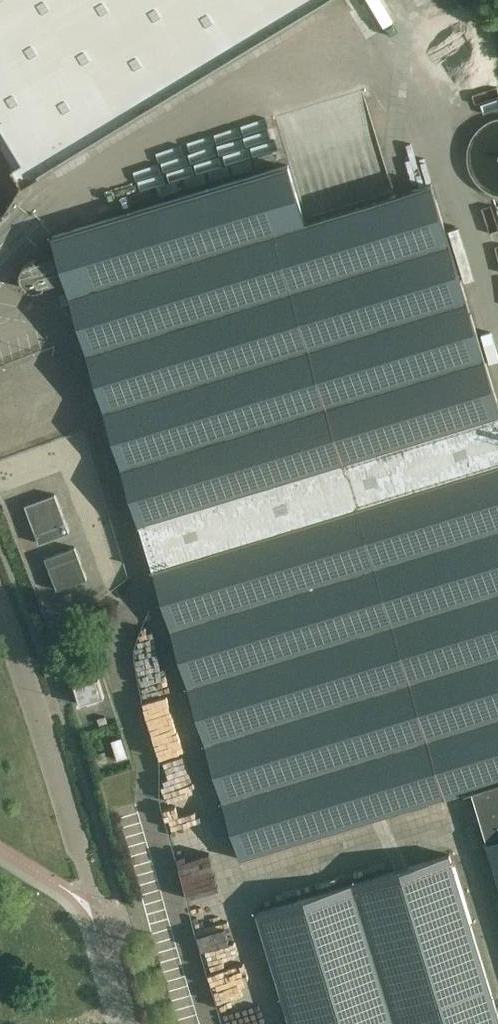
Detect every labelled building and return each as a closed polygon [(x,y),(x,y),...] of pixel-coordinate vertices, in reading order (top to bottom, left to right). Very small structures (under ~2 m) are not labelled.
[(14,165),(12,166),(23,184),(41,173),(40,171),(323,0),(0,0),(0,142),(14,165)] [(496,120),(488,124),(481,129),(476,134),(472,141),(470,148),(469,156),(469,164),(471,171),(475,178),(479,183),(484,188),(491,192),(497,195),(497,119),(496,120)] [(20,276),(20,278),(20,279),(21,280),(21,281),(21,282),(22,283),(23,285),(24,286),(25,286),(26,287),(27,288),(28,289),(29,289),(30,290),(31,290),(33,290),(34,290),(35,290),(36,290),(38,290),(39,290),(44,288),(44,289),(51,286),(66,282),(69,291),(72,303),(73,305),(109,423),(140,525),(152,568),(151,569),(151,570),(153,569),(202,731),(241,859),(280,847),(464,791),(464,793),(472,791),(497,877),(497,404),(431,183),(355,207),(306,222),(291,174),(288,164),(81,227),(52,236),(58,254),(36,262),(35,261),(30,262),(29,262),(28,263),(27,263),(26,264),(25,265),(24,266),(23,267),(22,268),(22,269),(21,270),(21,271),(20,272),(20,274),(20,275),(20,276)] [(39,543),(69,531),(56,493),(25,505),(39,543)] [(57,590),(87,578),(75,547),(45,558),(57,590)] [(73,600),(70,592),(59,596),(62,604),(73,600)] [(98,678),(74,685),(80,704),(104,696),(98,678)] [(157,772),(171,771),(169,756),(178,755),(176,737),(154,739),(157,772)] [(299,899),(257,912),(291,1023),(497,1023),(497,1014),(449,854),(299,899)]
